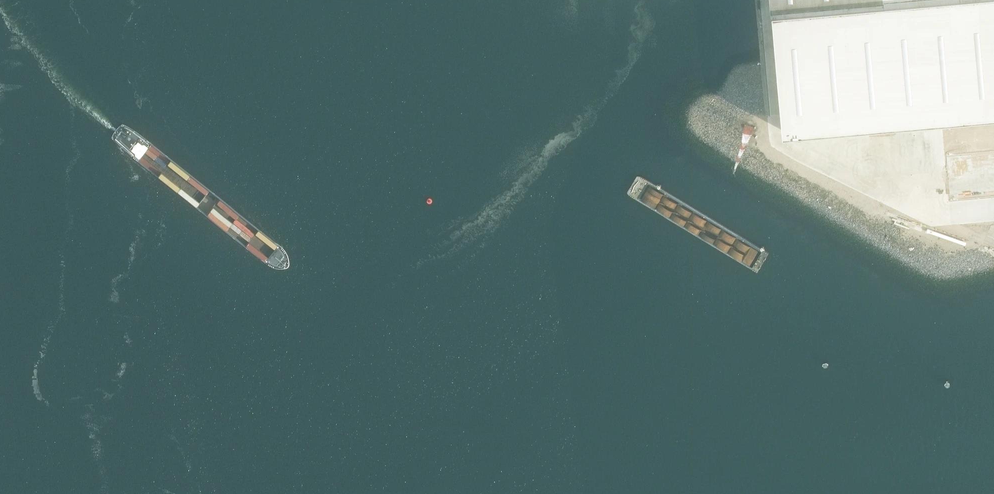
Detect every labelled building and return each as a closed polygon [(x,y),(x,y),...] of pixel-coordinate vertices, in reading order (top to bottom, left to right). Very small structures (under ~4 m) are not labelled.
[(774,14),(886,4),(886,0),(773,0),(774,14)] [(774,14),(782,114),(784,132),(993,114),(993,0),(886,0),(886,4),(774,14)]
